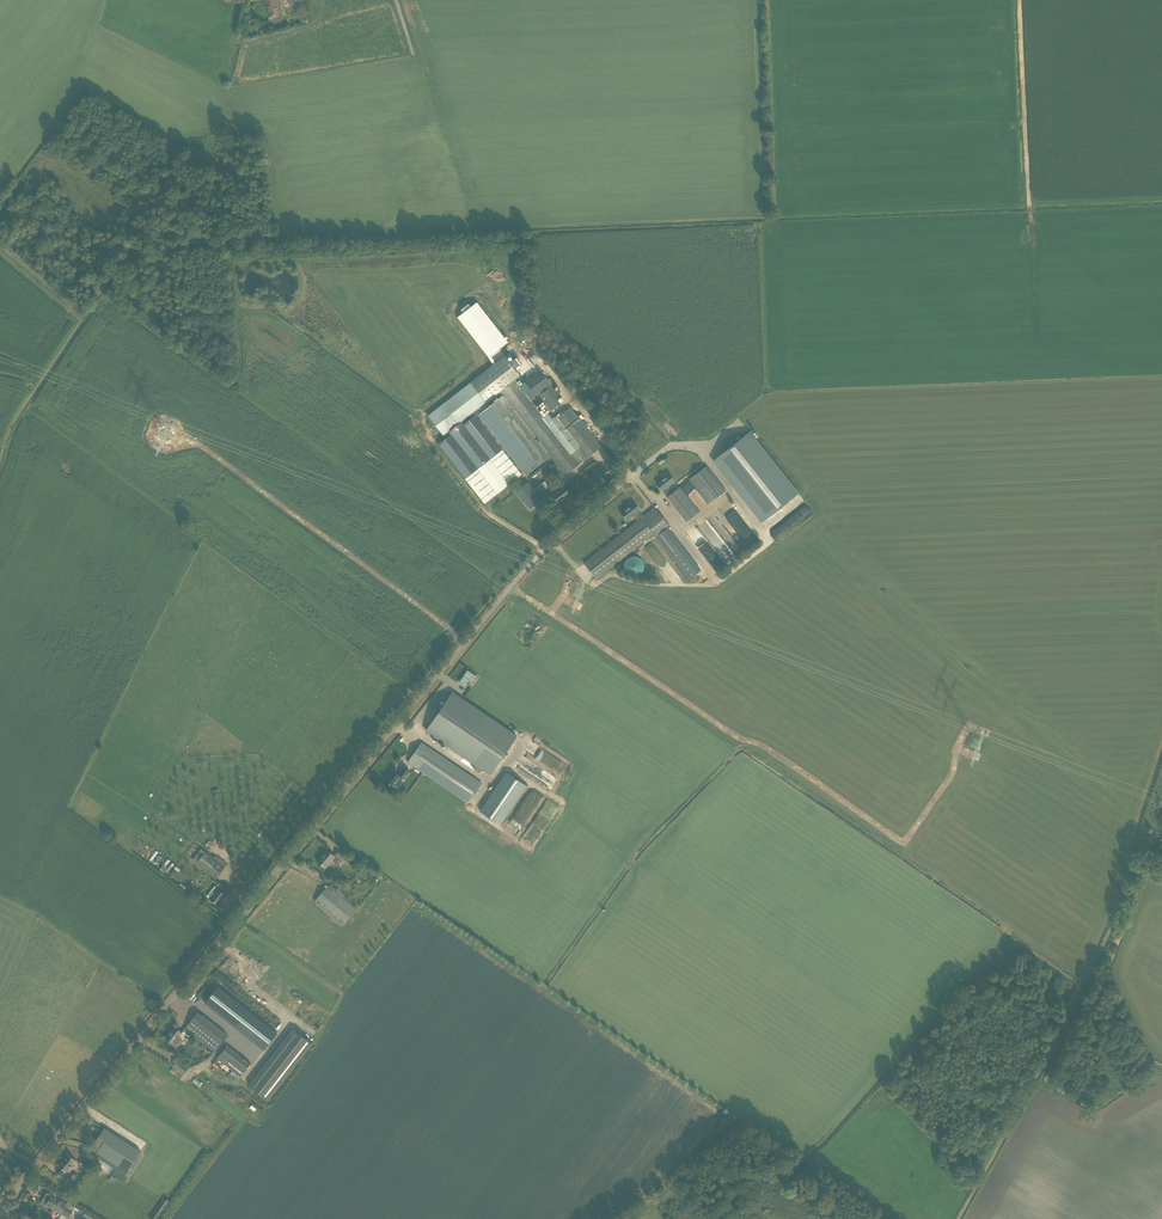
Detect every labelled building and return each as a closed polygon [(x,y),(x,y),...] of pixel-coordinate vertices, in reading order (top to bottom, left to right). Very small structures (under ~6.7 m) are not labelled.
[(280,4),(267,7),(270,18),(283,14),(280,4)] [(477,302),(458,317),(488,357),(490,356),(508,342),(477,302)] [(520,376),(515,369),(522,363),(517,357),(510,363),(505,356),(496,363),(493,365),(447,401),(428,416),(443,435),(448,432),(450,435),(438,444),(465,479),(484,504),(524,473),(526,476),(549,458),(564,476),(601,448),(602,447),(585,425),(581,420),(582,419),(583,419),(584,418),(581,414),(578,417),(571,407),(556,418),(555,417),(552,419),(548,422),(544,417),(536,407),(520,386),(515,380),(520,376)] [(540,370),(520,386),(536,407),(538,405),(539,405),(542,402),(550,412),(551,410),(561,403),(558,399),(561,397),(551,384),(540,370)] [(727,450),(712,461),(761,523),(799,493),(750,431),(737,441),(734,437),(723,445),(727,450)] [(726,489),(707,465),(689,480),(708,504),(726,489)] [(674,481),(669,474),(657,484),(662,491),(674,481)] [(528,482),(516,492),(523,502),(524,501),(530,509),(541,500),(535,492),(536,492),(528,482)] [(542,496),(547,492),(541,484),(536,488),(542,496)] [(563,487),(551,496),(554,501),(553,501),(555,503),(555,502),(557,505),(570,495),(563,487)] [(698,511),(684,492),(680,487),(667,497),(685,521),(698,511)] [(626,508),(621,512),(627,520),(633,515),(638,521),(642,517),(638,512),(639,511),(633,503),(632,503),(631,502),(627,505),(628,506),(626,508)] [(722,513),(739,536),(748,529),(732,506),(722,513)] [(638,521),(601,550),(584,563),(596,578),(613,564),(653,533),(670,555),(682,546),(667,527),(669,525),(666,522),(663,518),(655,507),(644,516),(642,517),(638,521)] [(709,524),(702,532),(697,528),(696,529),(706,538),(713,531),(715,532),(716,531),(709,524)] [(642,570),(642,569),(642,568),(641,566),(640,564),(639,563),(638,562),(636,561),(634,560),(633,560),(631,560),(628,560),(626,561),(625,562),(624,564),(623,566),(622,568),(622,569),(622,571),(623,573),(623,574),(625,576),(626,578),(628,578),(630,579),(631,579),(634,579),(636,579),(637,578),(639,577),(640,575),(641,574),(642,572),(642,570)] [(468,670),(459,682),(465,686),(469,681),(469,680),(472,682),(476,676),(468,670)] [(443,706),(438,703),(430,714),(435,718),(426,731),(490,775),(516,736),(452,693),(443,706)] [(481,783),(457,767),(421,742),(408,762),(468,803),(481,783)] [(386,781),(393,787),(401,777),(404,779),(410,772),(404,767),(398,775),(393,771),(386,781)] [(506,772),(480,811),(500,825),(527,786),(506,772)] [(422,775),(415,785),(421,789),(428,779),(422,775)] [(326,850),(317,861),(325,868),(333,860),(339,865),(343,860),(345,862),(348,858),(339,851),(334,856),(326,850)] [(196,863),(216,879),(225,867),(205,851),(196,863)] [(216,888),(214,891),(215,892),(210,899),(217,905),(226,895),(224,894),(228,890),(219,883),(216,887),(216,888)] [(339,890),(337,892),(328,885),(315,901),(343,924),(356,909),(344,899),(346,896),(339,890)] [(264,1050),(277,1033),(218,987),(205,1003),(264,1050)] [(198,1012),(185,1028),(192,1034),(215,1051),(227,1035),(198,1012)] [(192,1034),(185,1028),(182,1033),(174,1027),(166,1038),(173,1043),(172,1044),(178,1049),(183,1042),(182,1041),(185,1037),(188,1039),(192,1034)] [(293,1029),(249,1086),(268,1100),(312,1044),(293,1029)] [(240,1076),(251,1063),(227,1045),(217,1058),(240,1076)] [(173,1066),(183,1075),(188,1068),(178,1060),(173,1066)] [(229,1073),(227,1076),(233,1081),(235,1078),(229,1073)] [(141,1152),(104,1128),(93,1145),(97,1147),(95,1150),(94,1150),(97,1152),(95,1156),(126,1175),(129,1177),(135,1169),(131,1167),(141,1152)] [(76,1161),(68,1154),(59,1166),(63,1170),(62,1172),(61,1171),(57,1176),(65,1183),(69,1178),(64,1174),(66,1172),(76,1161)] [(32,1182),(28,1188),(34,1193),(39,1187),(40,1185),(33,1180),(32,1182)] [(25,1192),(21,1198),(26,1201),(30,1195),(25,1192)] [(66,1203),(51,1195),(48,1201),(46,1200),(43,1199),(41,1203),(46,1205),(61,1213),(65,1206),(66,1203)] [(149,1218),(151,1218),(158,1218),(170,1201),(163,1197),(149,1218)] [(65,1206),(61,1213),(69,1218),(73,1210),(65,1206)]
